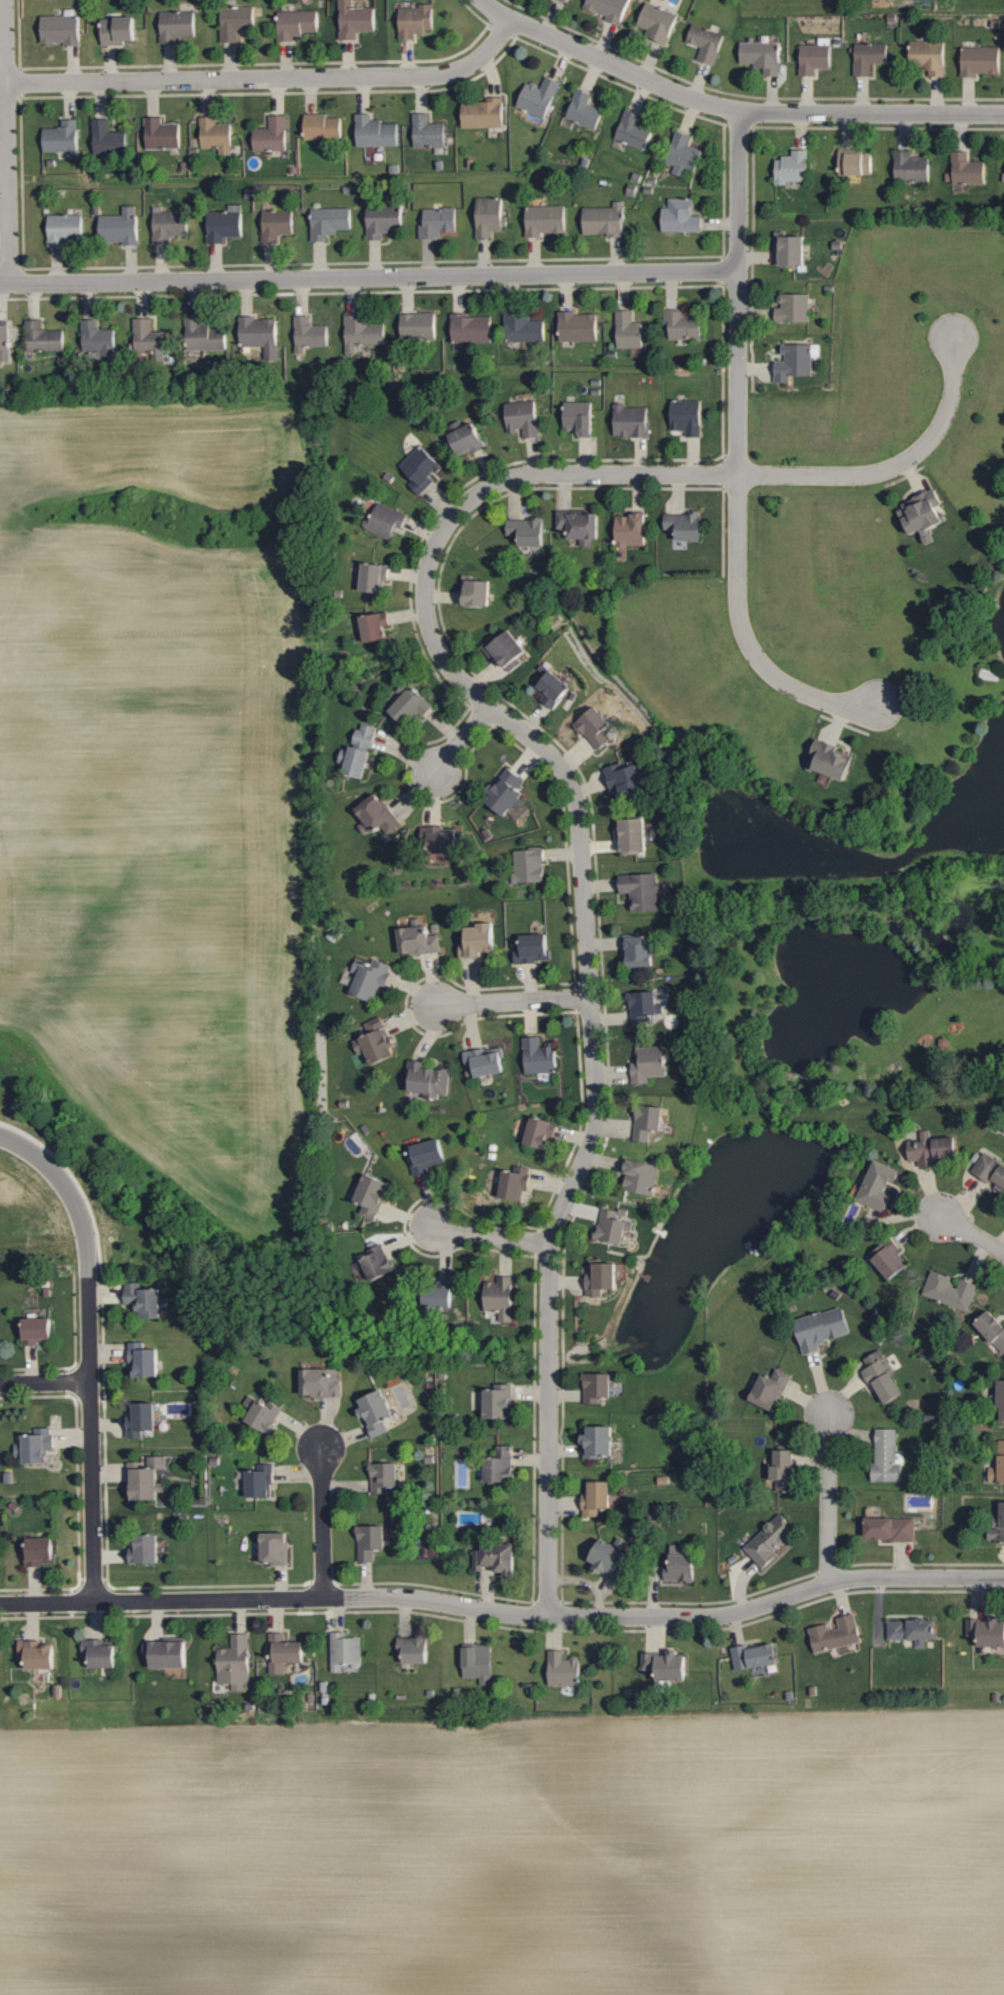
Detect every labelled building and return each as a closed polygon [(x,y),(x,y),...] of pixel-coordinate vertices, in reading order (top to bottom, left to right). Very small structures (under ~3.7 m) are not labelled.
[(356,39),(356,31),(375,31),(375,7),(353,7),(353,0),(340,0),(341,40),(356,39)] [(621,23),(630,0),(587,0),(584,8),(621,23)] [(679,15),(645,2),(637,24),(648,28),(645,36),(668,44),(679,15)] [(434,5),(399,6),(401,39),(416,39),(416,34),(426,34),(426,29),(434,29),(434,5)] [(222,42),(239,42),(239,29),(256,28),(255,6),(221,7),(222,42)] [(279,11),(280,40),(295,40),(294,34),(319,33),(319,10),(279,11)] [(161,12),(161,43),(176,43),(176,36),(196,36),(196,11),(161,12)] [(42,44),(81,44),(80,15),(42,16),(42,44)] [(103,44),(126,44),(126,41),(137,41),(136,17),(102,17),(103,44)] [(702,46),(698,60),(716,65),(725,34),(692,24),(687,42),(702,46)] [(781,75),(781,42),(741,41),(740,63),(756,63),(755,68),(765,68),(765,75),(781,75)] [(929,76),(947,76),(947,41),(912,42),(913,65),(929,64),(929,76)] [(856,75),(872,76),(873,63),(889,63),(889,43),(856,43),(856,75)] [(801,75),(816,76),(816,68),(832,68),(832,45),(801,44),(801,75)] [(1002,74),(1003,47),(962,46),(962,76),(977,76),(977,73),(1002,74)] [(518,107),(547,118),(561,81),(546,76),(542,86),(528,81),(518,107)] [(597,129),(604,110),(588,104),(592,94),(578,88),(567,117),(597,129)] [(464,128),(505,126),(504,97),(487,98),(487,101),(463,102),(464,128)] [(646,150),(654,131),(637,124),(641,115),(627,109),(615,137),(646,150)] [(305,139),(342,139),(343,117),(328,117),(328,114),(306,113),(305,139)] [(358,146),(399,146),(398,123),(382,123),(382,120),(373,120),(373,113),(357,113),(358,146)] [(415,147),(446,147),(446,122),(429,122),(429,113),(415,113),(415,147)] [(288,150),(287,115),(270,115),(270,128),(254,129),(254,151),(288,150)] [(201,147),(219,148),(219,154),(232,155),(232,124),(216,123),(216,116),(201,116),(201,147)] [(162,124),(162,117),(146,118),(147,149),(181,148),(180,123),(162,124)] [(94,154),(128,153),(127,131),(110,131),(110,118),(93,119),(94,154)] [(44,152),(68,151),(68,158),(79,158),(79,119),(63,119),(63,127),(44,127),(44,152)] [(692,136),(677,130),(666,162),(675,165),(673,173),(686,178),(689,170),(696,172),(704,150),(689,144),(692,136)] [(809,150),(793,150),(793,157),(776,157),(777,183),(810,182),(809,150)] [(874,175),(874,151),(841,150),(841,174),(874,175)] [(913,150),(895,151),(895,181),(931,180),(931,158),(913,158),(913,150)] [(969,151),(954,151),(953,183),(987,184),(988,161),(969,160),(969,151)] [(493,238),(492,231),(505,231),(505,197),(477,198),(478,238),(493,238)] [(695,198),(670,198),(670,207),(664,207),(663,231),(703,232),(703,216),(695,216),(695,198)] [(585,208),(585,234),(608,234),(608,237),(625,237),(624,201),(614,201),(615,207),(585,208)] [(567,232),(567,205),(528,206),(528,237),(543,236),(543,232),(567,232)] [(100,215),(101,243),(139,243),(138,206),(123,206),(123,215),(100,215)] [(154,206),(154,245),(171,245),(171,236),(189,235),(188,211),(162,212),(162,206),(154,206)] [(383,240),(384,231),(404,231),(404,206),(368,206),(368,240),(383,240)] [(312,241),(327,241),(327,235),(338,234),(338,230),(352,229),(352,207),(312,208),(312,241)] [(457,207),(425,208),(425,224),(420,225),(420,239),(442,238),(442,232),(458,232),(457,207)] [(295,234),(294,210),(263,211),(264,242),(279,242),(279,234),(295,234)] [(225,237),(244,236),(243,211),(208,212),(208,244),(225,243),(225,237)] [(84,239),(84,214),(49,215),(49,247),(66,246),(66,240),(84,239)] [(787,236),(787,231),(776,231),(775,266),(806,267),(807,236),(787,236)] [(810,294),(780,294),(780,307),(776,307),(777,322),(811,321),(810,294)] [(633,311),(618,310),(617,348),(643,348),(644,323),(632,322),(633,311)] [(670,339),(703,339),(703,317),(683,317),(683,310),(665,310),(665,324),(670,324),(670,339)] [(530,320),(530,312),(505,312),(505,341),(546,342),(546,320),(530,320)] [(402,313),(401,340),(437,340),(437,313),(402,313)] [(453,343),(493,342),(493,316),(468,316),(468,313),(452,313),(453,343)] [(560,341),(599,340),(598,313),(560,313),(560,341)] [(311,315),(296,315),(297,353),(306,353),(306,347),(329,347),(329,325),(311,325),(311,315)] [(345,315),(347,355),(357,355),(357,345),(387,344),(386,321),(360,322),(360,315),(345,315)] [(187,351),(227,349),(227,329),(210,329),(210,324),(202,325),(202,317),(186,318),(187,351)] [(135,353),(153,352),(153,361),(164,361),(164,353),(169,353),(169,331),(152,331),(152,318),(135,318),(135,353)] [(279,318),(240,318),(240,346),(265,346),(264,360),(278,361),(279,318)] [(101,350),(101,362),(116,362),(115,329),(98,329),(98,319),(83,320),(83,351),(101,350)] [(43,320),(28,320),(27,351),(65,351),(65,330),(42,329),(43,320)] [(0,322),(0,363),(12,363),(11,322),(0,322)] [(813,344),(784,344),(784,361),(776,361),(776,383),(791,382),(791,376),(814,375),(813,344)] [(505,403),(509,432),(523,430),(525,438),(540,436),(536,400),(505,403)] [(703,401),(671,400),(671,430),(687,430),(687,437),(703,438),(703,401)] [(566,431),(579,431),(579,436),(594,436),(594,402),(566,401),(566,431)] [(649,407),(626,408),(626,403),(615,403),(615,437),(650,436),(649,407)] [(452,432),(460,455),(472,451),(473,454),(488,449),(478,423),(452,432)] [(426,483),(442,465),(420,445),(404,463),(426,483)] [(948,523),(937,499),(941,497),(937,489),(899,507),(912,535),(921,531),(928,545),(937,541),(932,530),(948,523)] [(398,526),(402,528),(408,516),(378,502),(365,528),(391,540),(398,526)] [(583,539),(583,541),(601,541),(600,512),(558,512),(559,539),(583,539)] [(666,513),(665,538),(703,538),(704,514),(666,513)] [(648,515),(618,515),(617,546),(647,547),(648,515)] [(545,546),(546,520),(509,519),(508,536),(519,536),(519,546),(545,546)] [(384,580),(390,580),(390,565),(364,564),(363,592),(384,592),(384,580)] [(466,606),(491,608),(492,582),(467,580),(466,606)] [(361,618),(367,644),(389,639),(386,627),(391,626),(388,612),(361,618)] [(528,651),(503,625),(482,645),(510,675),(522,663),(519,660),(528,651)] [(529,682),(558,705),(573,687),(543,664),(529,682)] [(421,728),(437,702),(410,685),(394,712),(421,728)] [(612,730),(621,725),(607,702),(576,721),(584,734),(591,730),(604,751),(620,741),(612,730)] [(367,778),(382,726),(363,721),(348,773),(367,778)] [(848,778),(855,751),(820,741),(815,761),(813,761),(811,768),(815,769),(848,778)] [(615,788),(621,787),(623,795),(651,789),(645,762),(628,766),(626,762),(610,765),(615,788)] [(510,814),(526,791),(522,788),(529,779),(510,765),(487,798),(510,814)] [(359,813),(372,832),(381,825),(387,834),(402,824),(389,805),(385,808),(378,800),(359,813)] [(618,818),(620,851),(646,850),(644,817),(618,818)] [(456,853),(456,825),(423,824),(423,852),(456,853)] [(545,882),(544,847),(513,848),(514,882),(545,882)] [(632,910),(659,909),(658,872),(619,873),(620,893),(631,892),(632,910)] [(465,926),(465,942),(460,942),(460,956),(493,955),(493,921),(477,922),(477,926),(465,926)] [(439,933),(429,935),(427,923),(397,927),(401,956),(441,950),(439,933)] [(514,963),(548,961),(547,933),(520,934),(520,942),(513,943),(514,963)] [(653,966),(652,935),(624,935),(625,966),(653,966)] [(351,993),(371,1000),(376,983),(385,986),(393,965),(374,958),(372,964),(356,958),(351,972),(357,974),(351,993)] [(630,1023),(647,1023),(646,1014),(657,1014),(656,991),(629,991),(630,1023)] [(371,1064),(394,1055),(391,1047),(394,1046),(382,1016),(364,1023),(368,1033),(353,1040),(358,1053),(365,1051),(371,1064)] [(540,1035),(524,1036),(525,1073),(557,1072),(556,1046),(540,1047),(540,1035)] [(638,1046),(639,1062),(631,1062),(632,1083),(648,1083),(648,1076),(665,1075),(665,1045),(638,1046)] [(463,1052),(465,1066),(473,1065),(475,1076),(503,1072),(499,1047),(463,1052)] [(407,1092),(438,1097),(439,1094),(447,1096),(451,1070),(424,1066),(425,1061),(412,1060),(407,1092)] [(663,1106),(636,1105),(634,1140),(649,1141),(650,1129),(661,1130),(663,1106)] [(524,1143),(549,1150),(557,1122),(532,1115),(524,1143)] [(955,1136),(930,1137),(930,1129),(920,1130),(921,1139),(908,1140),(909,1161),(919,1160),(919,1167),(935,1166),(935,1159),(956,1158),(955,1136)] [(411,1144),(415,1165),(445,1159),(440,1138),(411,1144)] [(983,1151),(972,1170),(1003,1188),(1003,1163),(983,1151)] [(659,1165),(626,1157),(623,1173),(626,1174),(623,1188),(653,1195),(659,1165)] [(886,1211),(892,1194),(885,1191),(890,1179),(895,1181),(900,1169),(873,1159),(858,1200),(886,1211)] [(429,1173),(427,1164),(414,1166),(415,1174),(429,1173)] [(530,1167),(514,1165),(514,1171),(502,1169),(499,1198),(522,1200),(524,1188),(528,1188),(530,1167)] [(359,1215),(378,1221),(390,1181),(363,1173),(355,1200),(363,1203),(359,1215)] [(596,1239),(622,1243),(627,1216),(618,1215),(618,1210),(601,1207),(596,1239)] [(898,1251),(901,1248),(891,1237),(870,1256),(891,1279),(908,1263),(898,1251)] [(371,1282),(396,1271),(383,1243),(374,1246),(377,1251),(360,1259),(371,1282)] [(602,1289),(616,1289),(616,1262),(588,1262),(588,1296),(603,1295),(602,1289)] [(961,1278),(958,1286),(949,1283),(951,1276),(931,1270),(923,1295),(969,1310),(977,1283),(961,1278)] [(485,1281),(485,1311),(498,1311),(498,1321),(512,1322),(513,1276),(497,1276),(497,1281),(485,1281)] [(438,1286),(425,1286),(425,1307),(453,1307),(453,1281),(438,1281),(438,1286)] [(160,1288),(141,1289),(141,1282),(125,1282),(125,1302),(138,1302),(138,1318),(161,1317),(160,1288)] [(850,1334),(843,1306),(794,1319),(803,1354),(820,1349),(818,1342),(850,1334)] [(989,1309),(974,1322),(1002,1354),(1003,1352),(1003,1325),(989,1309)] [(24,1339),(31,1338),(31,1345),(39,1345),(39,1339),(52,1339),(51,1317),(23,1318),(24,1339)] [(146,1341),(128,1342),(128,1368),(133,1367),(133,1376),(158,1376),(158,1348),(146,1348),(146,1341)] [(903,1394),(891,1372),(894,1370),(881,1348),(859,1361),(884,1404),(903,1394)] [(302,1397),(341,1396),(341,1368),(301,1368),(302,1397)] [(775,1411),(791,1374),(776,1368),(772,1377),(761,1372),(749,1400),(775,1411)] [(611,1373),(585,1372),(584,1402),(600,1403),(600,1397),(611,1397),(611,1373)] [(484,1389),(484,1418),(508,1418),(508,1410),(513,1410),(513,1383),(504,1384),(504,1389),(484,1389)] [(370,1437),(388,1431),(384,1419),(392,1416),(383,1389),(358,1398),(361,1407),(360,1407),(370,1437)] [(268,1400),(265,1405),(257,1400),(245,1420),(268,1434),(283,1409),(268,1400)] [(155,1402),(133,1403),(133,1414),(127,1414),(127,1438),(143,1437),(143,1430),(156,1430),(155,1402)] [(612,1425),(587,1426),(587,1433),(583,1433),(583,1457),(612,1457),(612,1425)] [(48,1462),(48,1449),(54,1449),(53,1427),(35,1427),(35,1434),(22,1435),(23,1463),(48,1462)] [(902,1481),(901,1463),(897,1463),(896,1428),(875,1428),(876,1463),(872,1463),(872,1481),(902,1481)] [(998,1439),(998,1466),(989,1466),(989,1482),(1003,1482),(1003,1439),(998,1439)] [(512,1445),(499,1445),(499,1457),(484,1457),(485,1482),(513,1481),(512,1445)] [(793,1449),(772,1450),(772,1479),(777,1479),(777,1492),(794,1491),(793,1449)] [(157,1499),(157,1468),(166,1468),(166,1455),(146,1456),(146,1461),(130,1461),(131,1499),(157,1499)] [(371,1463),(371,1493),(388,1493),(388,1486),(397,1486),(397,1462),(371,1463)] [(272,1463),(258,1463),(258,1470),(246,1470),(246,1497),(273,1496),(272,1463)] [(582,1493),(582,1515),(600,1516),(600,1508),(610,1508),(610,1481),(587,1480),(586,1493),(582,1493)] [(1000,1501),(999,1527),(988,1527),(988,1540),(1003,1541),(1003,1501),(1000,1501)] [(797,1531),(780,1512),(743,1547),(763,1568),(777,1555),(774,1552),(797,1531)] [(915,1539),(915,1516),(865,1518),(865,1540),(915,1539)] [(358,1561),(374,1561),(374,1549),(385,1549),(385,1525),(357,1525),(358,1561)] [(261,1532),(261,1564),(289,1564),(288,1532),(261,1532)] [(159,1562),(158,1534),(136,1534),(136,1543),(128,1543),(129,1563),(159,1562)] [(54,1537),(26,1537),(27,1565),(55,1565),(54,1537)] [(587,1562),(612,1576),(626,1552),(600,1538),(587,1562)] [(694,1580),(694,1554),(670,1553),(670,1569),(665,1569),(665,1580),(694,1580)] [(814,1653),(861,1641),(855,1613),(837,1617),(839,1626),(830,1629),(828,1623),(809,1627),(814,1653)] [(999,1620),(999,1617),(967,1617),(967,1633),(977,1633),(977,1646),(1003,1646),(1003,1620),(999,1620)] [(936,1620),(887,1618),(887,1638),(936,1640),(936,1620)] [(331,1631),(332,1672),(343,1671),(343,1663),(361,1663),(361,1637),(346,1637),(346,1631),(331,1631)] [(303,1641),(285,1641),(285,1632),(270,1632),(270,1673),(285,1673),(285,1662),(303,1662),(303,1641)] [(218,1648),(218,1683),(249,1683),(248,1633),(231,1633),(231,1648),(218,1648)] [(403,1663),(428,1663),(427,1636),(398,1637),(398,1653),(403,1653),(403,1663)] [(115,1667),(116,1639),(83,1638),(82,1654),(90,1654),(89,1666),(115,1667)] [(25,1668),(54,1668),(54,1645),(38,1645),(38,1639),(18,1640),(19,1655),(25,1655),(25,1668)] [(185,1639),(144,1640),(144,1658),(150,1658),(150,1667),(186,1667),(185,1639)] [(735,1670),(778,1662),(774,1640),(731,1648),(735,1670)] [(492,1644),(463,1644),(463,1677),(480,1677),(480,1684),(491,1684),(492,1644)] [(548,1684),(579,1685),(580,1657),(564,1657),(564,1650),(549,1649),(548,1684)] [(686,1655),(677,1655),(677,1652),(642,1651),(642,1670),(656,1670),(656,1680),(685,1681),(686,1655)]
